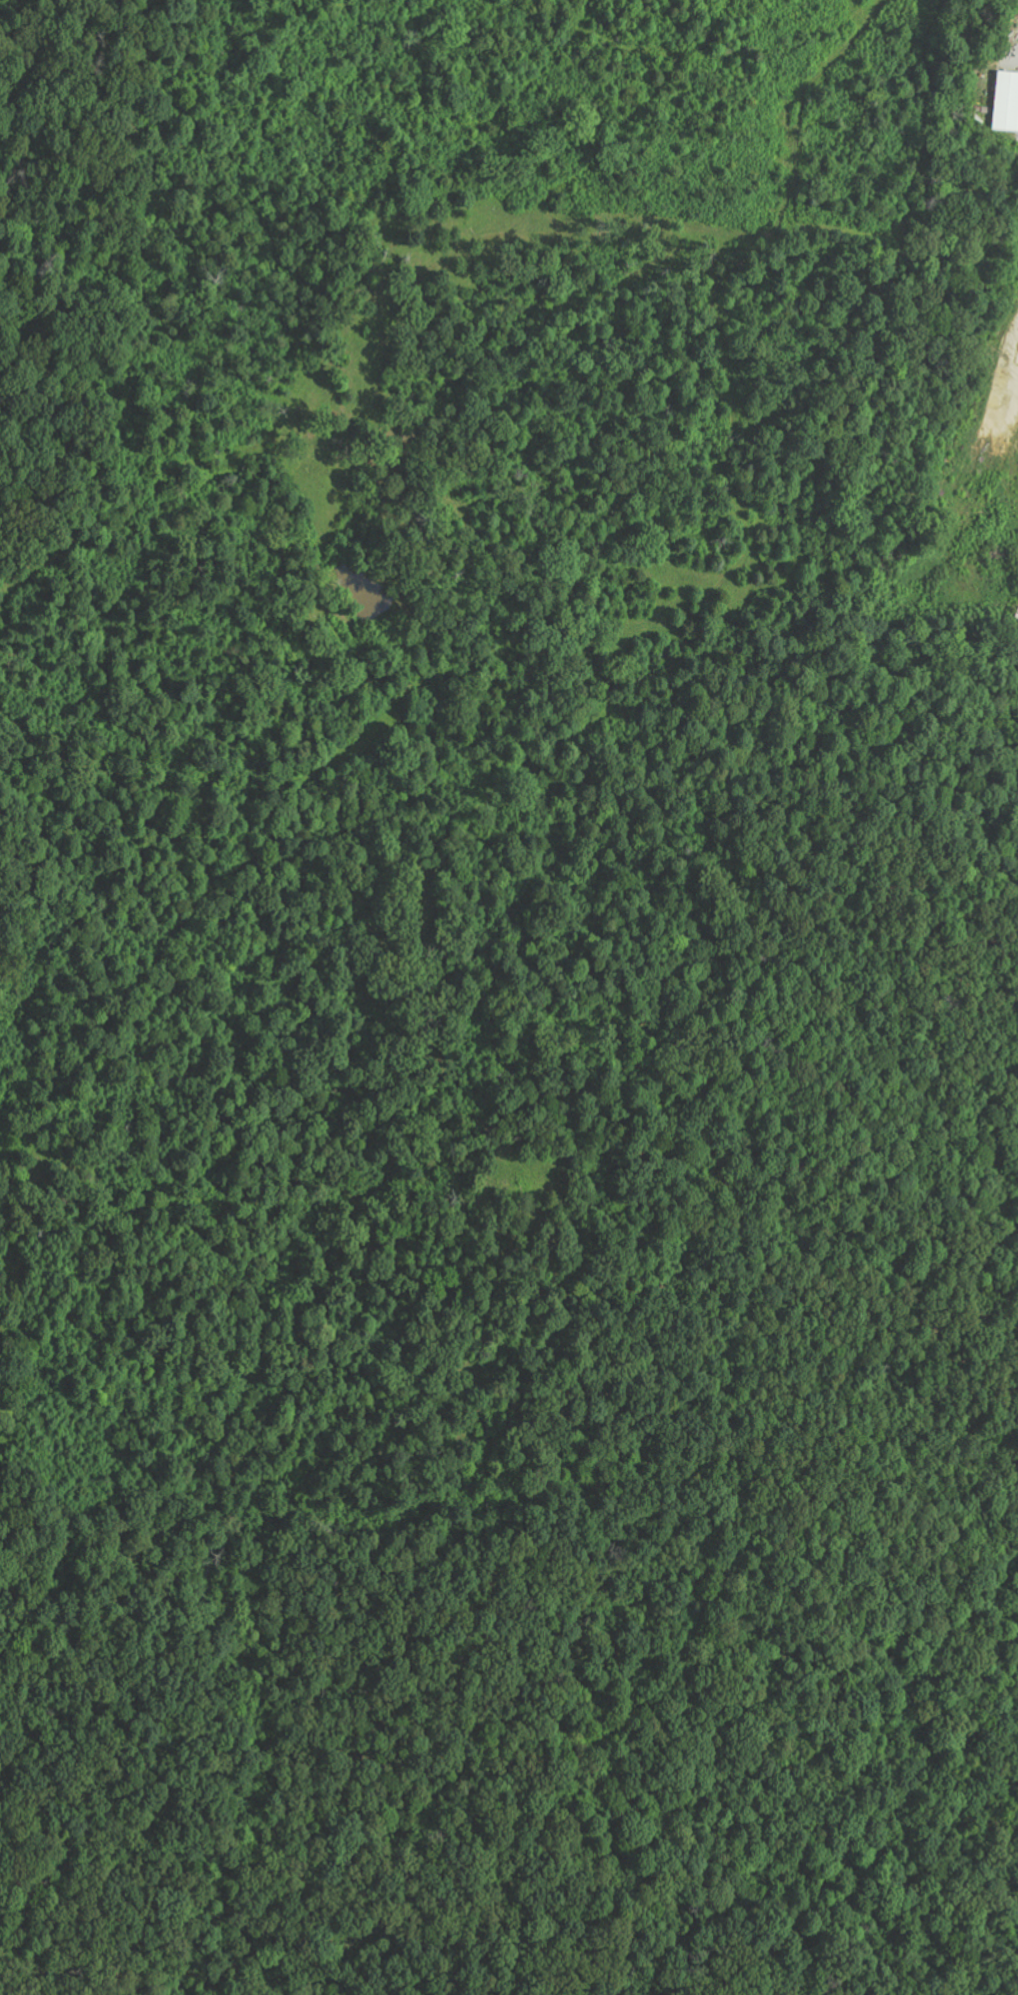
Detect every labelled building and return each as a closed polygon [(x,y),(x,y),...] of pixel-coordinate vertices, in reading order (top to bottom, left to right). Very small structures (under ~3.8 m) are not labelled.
[(1000,71),(996,130),(1017,131),(1017,72),(1000,71)]
